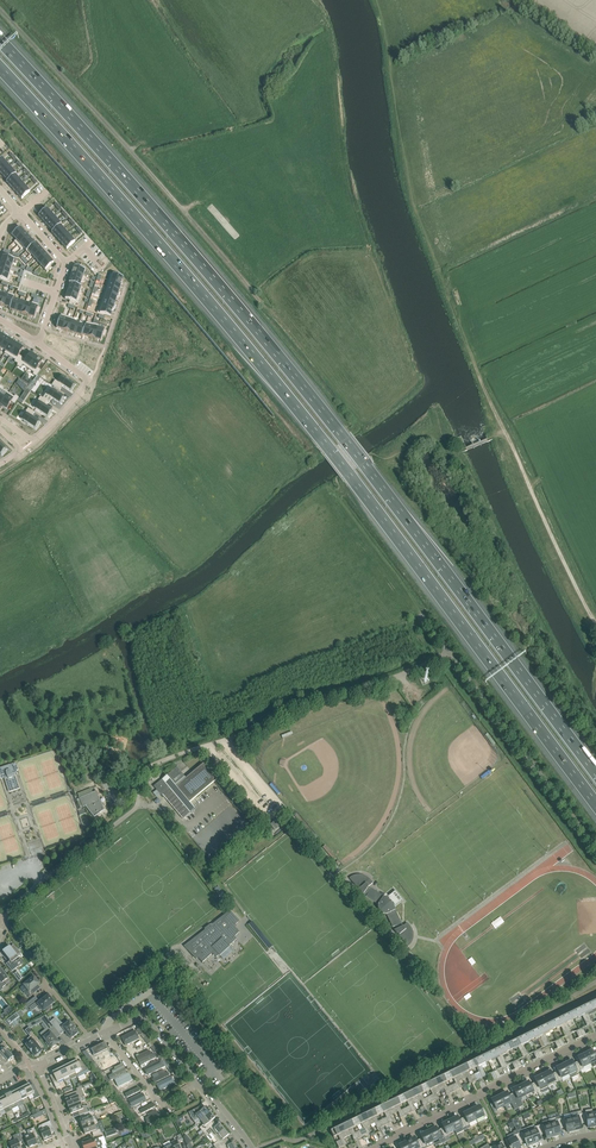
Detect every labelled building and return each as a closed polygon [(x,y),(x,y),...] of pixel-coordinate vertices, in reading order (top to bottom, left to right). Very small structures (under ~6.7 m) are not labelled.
[(0,168),(0,173),(1,174),(10,166),(6,163),(0,168)] [(10,166),(1,174),(4,178),(13,170),(10,166)] [(13,170),(4,178),(8,181),(15,175),(17,174),(13,170)] [(8,181),(7,182),(11,187),(19,179),(15,175),(8,181)] [(19,179),(11,187),(14,191),(23,183),(19,179)] [(23,183),(14,191),(18,194),(26,187),(23,183)] [(26,187),(18,194),(22,199),(30,192),(26,187)] [(71,212),(76,207),(72,202),(66,207),(71,212)] [(47,208),(39,216),(43,221),(51,213),(47,208)] [(51,213),(43,221),(46,224),(55,217),(51,213)] [(55,217),(46,224),(50,228),(58,220),(55,217)] [(58,220),(50,228),(53,232),(60,225),(61,225),(62,224),(58,220)] [(53,232),(52,233),(56,237),(65,230),(61,225),(60,225),(53,232)] [(15,229),(10,233),(16,240),(25,233),(20,228),(17,231),(15,229)] [(65,230),(56,237),(59,241),(68,233),(65,230)] [(25,233),(16,240),(20,244),(28,236),(25,233)] [(68,233),(59,241),(63,245),(71,237),(68,233)] [(28,236),(20,244),(23,248),(31,240),(28,236)] [(71,237),(63,245),(67,250),(76,242),(71,237)] [(31,240),(23,248),(26,251),(36,243),(35,244),(31,240)] [(36,243),(26,251),(27,252),(28,251),(31,254),(39,247),(36,243)] [(39,247),(31,254),(34,258),(43,250),(39,247)] [(43,250),(34,258),(38,262),(46,254),(43,250)] [(46,254),(38,262),(41,265),(49,258),(46,254)] [(3,256),(1,262),(12,266),(14,260),(3,256)] [(49,258),(41,265),(47,272),(52,268),(50,266),(54,263),(49,258)] [(0,266),(0,267),(10,270),(12,266),(1,262),(0,266)] [(74,267),(72,273),(86,278),(86,277),(83,276),(86,268),(80,266),(79,268),(74,267)] [(9,275),(10,270),(0,267),(0,272),(9,275)] [(10,282),(12,276),(9,275),(0,272),(0,279),(10,282)] [(110,273),(108,280),(121,285),(124,278),(119,276),(120,274),(114,272),(113,274),(110,273)] [(72,273),(71,278),(84,282),(86,278),(72,273)] [(71,278),(69,283),(83,287),(80,286),(82,282),(84,283),(84,282),(71,278)] [(108,280),(106,287),(119,291),(121,285),(108,280)] [(70,283),(69,288),(81,292),(83,287),(69,283),(70,283)] [(106,287),(104,293),(117,298),(119,291),(106,287)] [(69,288),(67,293),(81,297),(78,296),(80,292),(81,292),(69,288)] [(464,303),(459,290),(452,292),(457,305),(464,303)] [(0,298),(0,305),(4,306),(8,293),(7,295),(1,293),(0,298)] [(8,293),(4,306),(10,308),(9,310),(10,310),(15,295),(8,293)] [(67,293),(65,299),(70,301),(69,303),(75,305),(76,303),(79,304),(81,297),(67,293)] [(104,293),(101,299),(115,304),(117,298),(104,293)] [(15,295),(10,310),(16,312),(19,301),(13,299),(15,295)] [(101,299),(99,306),(113,310),(115,304),(101,299)] [(19,301),(16,312),(22,314),(26,302),(25,303),(19,301)] [(26,302),(22,314),(28,316),(32,302),(32,304),(26,302)] [(32,302),(28,316),(35,318),(36,313),(39,314),(41,308),(38,307),(39,305),(32,302)] [(99,306),(97,313),(111,317),(113,310),(99,306)] [(58,316),(56,322),(58,323),(57,328),(63,330),(68,317),(61,314),(60,317),(58,316)] [(68,317),(63,330),(69,332),(74,319),(68,317)] [(74,319),(69,332),(76,334),(80,321),(79,322),(74,320),(74,319)] [(80,321),(76,334),(82,336),(87,321),(86,321),(86,323),(80,321)] [(87,321),(82,336),(82,335),(88,337),(93,323),(87,321)] [(93,323),(88,337),(94,339),(99,325),(93,323)] [(99,325),(94,339),(101,341),(103,336),(105,337),(107,331),(98,328),(99,325)] [(0,349),(1,348),(6,351),(4,353),(12,341),(7,338),(0,349)] [(12,341),(4,353),(10,356),(10,357),(17,344),(12,341)] [(17,344),(10,357),(15,360),(14,362),(18,364),(17,365),(17,366),(22,357),(19,355),(23,348),(17,344)] [(22,357),(17,366),(21,368),(23,365),(28,369),(37,357),(31,353),(26,360),(22,357)] [(37,357),(28,369),(34,372),(33,374),(36,377),(41,370),(38,368),(42,361),(37,357)] [(36,377),(27,388),(31,390),(40,377),(38,375),(36,377)] [(55,380),(52,385),(60,390),(63,386),(72,392),(76,385),(68,380),(68,379),(65,376),(64,377),(63,376),(59,382),(55,380)] [(1,405),(9,393),(4,390),(3,389),(4,388),(1,385),(0,386),(0,404),(1,405)] [(43,398),(47,401),(49,403),(52,398),(61,404),(65,398),(52,389),(48,395),(46,394),(43,398)] [(9,393),(1,405),(7,409),(11,402),(15,404),(19,397),(15,395),(14,396),(9,393)] [(40,396),(33,407),(48,417),(53,411),(44,405),(47,401),(43,398),(40,396)] [(28,408),(21,419),(24,421),(24,422),(27,424),(28,423),(36,429),(40,423),(32,417),(34,412),(28,408)] [(431,682),(427,674),(419,678),(423,686),(431,682)] [(185,776),(174,785),(176,787),(189,803),(214,782),(217,779),(203,763),(186,778),(185,776)] [(0,768),(0,778),(1,779),(5,777),(8,786),(10,792),(19,788),(17,783),(14,775),(18,773),(17,771),(18,770),(16,764),(13,764),(0,768)] [(177,767),(165,777),(173,786),(174,785),(185,776),(177,767)] [(165,777),(154,786),(161,796),(163,795),(173,786),(165,777)] [(173,786),(163,795),(166,799),(179,814),(183,819),(195,809),(190,804),(189,803),(176,787),(174,785),(173,786)] [(79,797),(78,797),(79,798),(83,807),(85,806),(94,818),(96,816),(98,816),(98,815),(105,809),(104,809),(100,800),(97,791),(80,798),(79,797)] [(362,876),(361,876),(362,875),(359,875),(359,876),(358,876),(355,877),(351,878),(351,879),(350,878),(349,878),(363,894),(372,900),(380,894),(369,886),(373,883),(370,880),(369,880),(368,879),(365,877),(362,876)] [(218,886),(215,889),(221,898),(225,895),(218,886)] [(390,921),(397,914),(395,909),(395,907),(403,900),(395,890),(387,897),(384,897),(380,894),(372,900),(378,904),(378,908),(383,914),(386,914),(390,921)] [(239,921),(230,911),(211,926),(210,925),(204,929),(205,930),(184,946),(196,959),(198,957),(202,962),(212,953),(216,957),(219,955),(219,956),(230,946),(229,946),(236,939),(234,937),(240,932),(234,926),(239,921)] [(410,929),(409,927),(410,926),(407,923),(403,926),(397,914),(390,921),(394,931),(408,947),(408,946),(407,945),(410,943),(411,939),(412,938),(413,935),(412,935),(412,932),(410,929)] [(491,923),(495,929),(504,921),(500,916),(491,923)] [(268,950),(273,946),(252,921),(251,923),(248,924),(268,950)] [(5,951),(4,950),(2,952),(9,961),(6,964),(12,971),(17,967),(13,962),(19,957),(17,956),(20,953),(21,953),(13,944),(13,945),(5,951)] [(3,989),(2,987),(6,984),(4,981),(8,978),(0,968),(0,991),(3,989)] [(18,972),(13,975),(19,983),(23,979),(18,972)] [(27,982),(20,988),(25,995),(26,994),(29,997),(35,993),(33,990),(40,984),(34,977),(31,980),(30,979),(30,978),(26,981),(26,982),(27,981),(27,982)] [(48,995),(36,1005),(41,1010),(42,1009),(43,1008),(44,1010),(46,1012),(52,1007),(51,1005),(54,1002),(50,997),(50,998),(48,995)] [(35,997),(26,1004),(29,1008),(38,1000),(35,997)] [(592,1010),(595,1009),(592,1003),(582,1008),(590,1024),(592,1023),(592,1024),(593,1023),(591,1020),(590,1020),(587,1014),(592,1011),(592,1010)] [(11,1008),(1,1016),(3,1018),(4,1020),(10,1016),(14,1012),(11,1008)] [(588,1025),(590,1024),(582,1008),(571,1013),(574,1019),(578,1017),(578,1018),(583,1016),(586,1022),(586,1023),(587,1026),(588,1026),(588,1025)] [(16,1013),(6,1022),(10,1027),(20,1019),(16,1013)] [(571,1021),(574,1019),(571,1013),(560,1018),(568,1034),(570,1033),(571,1034),(570,1030),(569,1031),(566,1024),(571,1022),(571,1021)] [(55,1018),(50,1022),(60,1035),(65,1031),(66,1033),(68,1036),(68,1035),(71,1039),(78,1033),(74,1028),(76,1027),(72,1022),(70,1023),(69,1022),(70,1023),(67,1025),(66,1025),(65,1025),(63,1024),(61,1026),(55,1018)] [(566,1035),(568,1034),(560,1018),(550,1024),(553,1030),(556,1028),(557,1029),(562,1026),(565,1033),(564,1033),(566,1036),(567,1036),(566,1035)] [(47,1028),(40,1034),(43,1038),(47,1042),(45,1043),(48,1046),(49,1045),(52,1048),(59,1042),(55,1037),(59,1034),(60,1035),(50,1022),(45,1026),(47,1028)] [(549,1031),(553,1030),(550,1024),(539,1029),(547,1045),(549,1044),(549,1045),(550,1044),(549,1041),(548,1041),(545,1035),(550,1032),(549,1031)] [(531,1040),(533,1043),(542,1039),(544,1043),(543,1044),(544,1047),(545,1046),(547,1045),(539,1029),(528,1034),(531,1040)] [(26,1045),(26,1046),(29,1049),(31,1053),(32,1052),(35,1056),(34,1056),(35,1057),(35,1056),(37,1055),(37,1056),(41,1053),(40,1052),(41,1051),(42,1051),(42,1050),(40,1049),(44,1046),(32,1031),(29,1034),(30,1035),(29,1036),(30,1037),(27,1040),(29,1043),(26,1045)] [(120,1039),(124,1047),(139,1040),(135,1031),(120,1039)] [(528,1042),(531,1040),(528,1034),(518,1039),(526,1055),(527,1054),(528,1055),(529,1055),(527,1051),(526,1052),(523,1045),(528,1043),(528,1042)] [(524,1056),(526,1055),(518,1039),(507,1045),(510,1051),(513,1049),(514,1050),(519,1047),(522,1054),(521,1054),(523,1057),(524,1057),(524,1056)] [(12,1051),(10,1053),(6,1048),(8,1047),(4,1042),(0,1045),(0,1049),(1,1051),(0,1052),(0,1057),(1,1059),(4,1057),(8,1062),(10,1060),(10,1061),(13,1058),(12,1058),(15,1055),(12,1051)] [(506,1052),(510,1051),(507,1045),(496,1050),(504,1066),(506,1065),(506,1066),(507,1065),(506,1062),(505,1062),(502,1056),(507,1053),(506,1052)] [(111,1055),(108,1048),(98,1053),(100,1056),(94,1059),(96,1063),(111,1055)] [(502,1067),(504,1066),(496,1050),(485,1055),(489,1061),(492,1059),(493,1060),(498,1058),(501,1064),(500,1065),(502,1068),(503,1068),(502,1067)] [(590,1063),(595,1061),(595,1054),(593,1050),(585,1054),(590,1063)] [(136,1058),(140,1066),(157,1059),(155,1053),(151,1055),(150,1051),(136,1058)] [(583,1067),(590,1063),(585,1054),(578,1057),(580,1062),(577,1063),(580,1071),(584,1069),(583,1067)] [(485,1063),(489,1061),(485,1055),(475,1060),(483,1076),(485,1075),(485,1076),(486,1076),(484,1072),(484,1073),(480,1066),(486,1064),(485,1063)] [(115,1056),(100,1063),(104,1071),(119,1064),(115,1056)] [(82,1062),(79,1063),(77,1060),(71,1063),(75,1073),(78,1078),(90,1072),(82,1062)] [(142,1067),(146,1076),(161,1070),(156,1060),(142,1067)] [(481,1077),(483,1076),(475,1060),(469,1063),(472,1069),(476,1067),(478,1072),(475,1074),(477,1080),(482,1078),(481,1077)] [(580,1071),(577,1063),(574,1065),(571,1060),(564,1064),(569,1074),(571,1078),(578,1075),(577,1072),(580,1071)] [(77,1078),(78,1078),(75,1073),(71,1063),(64,1066),(71,1079),(77,1076),(77,1078)] [(468,1071),(472,1069),(469,1063),(463,1066),(471,1082),(473,1081),(473,1082),(477,1080),(475,1074),(471,1076),(468,1071)] [(561,1078),(569,1074),(564,1064),(556,1068),(559,1072),(555,1074),(559,1081),(562,1080),(561,1078)] [(108,1077),(110,1081),(126,1073),(122,1065),(114,1069),(116,1073),(108,1077)] [(65,1082),(71,1079),(64,1066),(58,1069),(63,1079),(65,1082)] [(470,1083),(471,1082),(463,1066),(458,1069),(463,1080),(467,1078),(469,1081),(468,1081),(470,1084),(470,1083)] [(59,1081),(63,1079),(58,1069),(52,1072),(57,1082),(53,1083),(56,1088),(61,1086),(59,1081)] [(459,1082),(463,1080),(458,1069),(452,1072),(460,1088),(461,1087),(461,1088),(462,1087),(461,1084),(460,1085),(459,1082)] [(169,1077),(167,1072),(164,1073),(163,1070),(149,1077),(154,1085),(169,1077)] [(559,1081),(555,1074),(552,1076),(550,1071),(542,1075),(548,1087),(559,1081)] [(458,1088),(460,1088),(452,1072),(446,1074),(449,1080),(453,1078),(455,1083),(451,1085),(454,1091),(459,1089),(458,1088)] [(445,1082),(449,1080),(446,1074),(440,1077),(448,1093),(450,1093),(454,1091),(451,1085),(447,1087),(445,1082)] [(537,1092),(548,1087),(542,1075),(535,1078),(537,1083),(534,1085),(537,1092)] [(170,1084),(175,1081),(173,1077),(156,1085),(160,1093),(172,1088),(170,1084)] [(447,1094),(448,1093),(440,1077),(435,1080),(440,1091),(444,1089),(445,1092),(446,1095),(447,1095),(447,1094)] [(133,1082),(131,1078),(116,1085),(118,1089),(133,1082)] [(436,1093),(440,1091),(435,1080),(429,1083),(437,1099),(438,1098),(438,1099),(439,1099),(438,1096),(437,1096),(436,1093)] [(537,1092),(534,1085),(531,1086),(528,1082),(521,1085),(526,1095),(533,1092),(534,1094),(537,1092)] [(435,1100),(437,1099),(429,1083),(423,1086),(426,1092),(430,1090),(432,1095),(428,1097),(431,1103),(436,1100),(435,1100)] [(35,1099),(40,1097),(34,1085),(34,1086),(31,1087),(29,1084),(23,1087),(28,1097),(32,1094),(35,1099)] [(518,1099),(526,1095),(521,1085),(513,1089),(516,1094),(512,1095),(516,1102),(519,1101),(518,1099)] [(141,1092),(138,1086),(123,1094),(126,1099),(141,1092)] [(422,1094),(426,1092),(423,1086),(417,1089),(425,1105),(426,1104),(427,1105),(431,1103),(428,1097),(424,1099),(422,1094)] [(22,1100),(28,1097),(23,1087),(17,1090),(22,1100)] [(68,1107),(80,1102),(79,1098),(81,1097),(83,1095),(83,1092),(81,1087),(78,1088),(76,1088),(77,1091),(71,1093),(73,1097),(65,1100),(68,1107)] [(424,1105),(425,1105),(417,1089),(411,1091),(417,1102),(421,1100),(422,1103),(423,1106),(424,1106),(424,1105)] [(16,1103),(22,1100),(17,1090),(11,1093),(16,1103)] [(413,1104),(417,1102),(411,1091),(406,1094),(414,1110),(415,1110),(416,1110),(415,1107),(414,1107),(413,1104)] [(516,1102),(512,1095),(509,1097),(507,1092),(499,1096),(504,1106),(511,1102),(512,1104),(516,1102)] [(18,1107),(16,1103),(11,1093),(5,1096),(12,1110),(18,1107)] [(129,1101),(132,1108),(146,1101),(142,1094),(129,1101)] [(412,1111),(414,1110),(406,1094),(400,1097),(403,1103),(407,1101),(409,1106),(405,1108),(408,1114),(413,1112),(412,1111)] [(12,1110),(5,1096),(0,1099),(0,1102),(6,1113),(12,1110)] [(497,1109),(504,1106),(499,1096),(492,1100),(494,1104),(491,1106),(490,1104),(494,1113),(498,1111),(497,1109)] [(399,1105),(403,1103),(400,1097),(394,1100),(402,1116),(403,1115),(404,1116),(408,1114),(405,1108),(401,1110),(399,1105)] [(401,1117),(402,1116),(394,1100),(388,1103),(394,1114),(398,1112),(399,1115),(400,1118),(401,1117)] [(85,1113),(91,1111),(88,1105),(85,1106),(84,1106),(82,1106),(80,1102),(68,1107),(71,1114),(78,1111),(80,1115),(85,1113)] [(390,1116),(394,1114),(388,1103),(383,1106),(391,1122),(392,1121),(392,1122),(393,1121),(392,1118),(391,1119),(390,1116)] [(154,1104),(139,1112),(141,1116),(156,1109),(154,1104)] [(200,1121),(210,1112),(207,1108),(205,1109),(204,1108),(203,1109),(201,1106),(189,1112),(193,1121),(193,1120),(197,1117),(200,1121)] [(389,1122),(391,1122),(383,1106),(377,1108),(380,1114),(384,1112),(386,1117),(382,1119),(385,1125),(390,1123),(389,1122)] [(488,1116),(484,1108),(483,1108),(484,1109),(481,1111),(479,1106),(471,1110),(476,1120),(483,1116),(484,1118),(488,1116)] [(376,1116),(380,1114),(377,1108),(371,1111),(379,1127),(380,1127),(381,1127),(385,1125),(382,1119),(378,1121),(376,1116)] [(595,1127),(593,1112),(592,1109),(585,1110),(586,1113),(582,1114),(583,1122),(587,1121),(588,1127),(590,1127),(590,1128),(595,1127)] [(82,1127),(97,1122),(97,1120),(93,1120),(91,1116),(95,1114),(93,1110),(91,1111),(85,1113),(87,1117),(80,1120),(82,1127)] [(156,1110),(147,1114),(151,1122),(160,1118),(156,1110)] [(469,1123),(476,1120),(471,1110),(464,1113),(466,1118),(463,1120),(466,1127),(470,1125),(469,1123)] [(378,1128),(379,1127),(371,1111),(365,1114),(371,1125),(375,1123),(376,1126),(377,1129),(378,1129),(378,1128)] [(199,1135),(215,1123),(213,1120),(213,1119),(212,1118),(214,1117),(210,1112),(200,1121),(203,1124),(199,1128),(203,1132),(199,1135)] [(570,1113),(571,1118),(574,1131),(579,1130),(579,1129),(581,1129),(580,1122),(583,1122),(582,1114),(577,1114),(577,1112),(570,1113)] [(367,1127),(371,1125),(365,1114),(360,1117),(368,1133),(369,1132),(369,1133),(370,1133),(369,1130),(368,1130),(367,1127)] [(366,1134),(368,1133),(360,1117),(354,1120),(357,1126),(361,1124),(363,1129),(359,1131),(362,1137),(367,1134),(366,1134)] [(466,1127),(463,1120),(459,1121),(457,1117),(450,1120),(455,1130),(456,1134),(464,1130),(463,1128),(466,1127)] [(562,1127),(560,1119),(556,1120),(555,1118),(548,1120),(550,1124),(554,1137),(559,1135),(558,1135),(561,1134),(559,1128),(562,1127)] [(574,1131),(571,1118),(565,1120),(564,1118),(560,1119),(562,1127),(566,1126),(567,1132),(569,1132),(574,1131)] [(353,1128),(357,1126),(354,1120),(348,1123),(356,1139),(357,1138),(358,1139),(362,1137),(359,1131),(355,1133),(353,1128)] [(447,1134),(455,1130),(450,1120),(442,1124),(444,1129),(441,1130),(445,1137),(448,1136),(447,1134)] [(55,1134),(50,1121),(42,1125),(43,1127),(41,1130),(40,1131),(42,1135),(44,1141),(52,1138),(52,1137),(51,1138),(51,1136),(52,1136),(51,1133),(54,1132),(55,1134)] [(93,1136),(99,1134),(102,1133),(100,1129),(96,1129),(95,1126),(98,1123),(97,1122),(82,1127),(85,1134),(92,1132),(93,1136)] [(214,1138),(224,1129),(220,1125),(219,1126),(218,1125),(217,1126),(215,1123),(199,1135),(201,1137),(204,1134),(207,1137),(211,1134),(214,1138)] [(355,1139),(356,1139),(348,1123),(342,1125),(348,1136),(352,1134),(353,1137),(353,1138),(354,1140),(355,1140),(355,1139)] [(554,1137),(550,1124),(543,1126),(543,1124),(539,1126),(541,1133),(545,1132),(547,1138),(549,1138),(554,1137)] [(344,1138),(348,1136),(342,1125),(337,1128),(344,1144),(346,1144),(347,1144),(345,1141),(344,1138)] [(538,1134),(541,1133),(539,1126),(535,1127),(536,1129),(529,1132),(534,1144),(539,1142),(538,1141),(540,1141),(538,1134)] [(445,1137),(441,1130),(438,1132),(436,1127),(428,1131),(433,1141),(440,1137),(441,1139),(445,1137)] [(529,1132),(527,1127),(521,1130),(521,1132),(518,1134),(521,1141),(524,1140),(527,1146),(529,1145),(529,1146),(534,1144),(529,1132)] [(38,1137),(36,1131),(34,1128),(27,1131),(29,1136),(25,1138),(29,1147),(37,1144),(35,1138),(38,1137)] [(115,1128),(104,1132),(106,1137),(117,1133),(115,1128)] [(344,1144),(337,1128),(331,1131),(333,1137),(338,1135),(340,1140),(336,1142),(339,1147),(344,1146),(343,1145),(344,1144)] [(229,1140),(226,1137),(227,1136),(226,1135),(228,1134),(224,1129),(214,1138),(217,1141),(213,1145),(215,1147),(214,1147),(217,1147),(229,1140)] [(433,1141),(428,1131),(421,1135),(423,1139),(420,1141),(423,1147),(427,1147),(435,1144),(433,1141)] [(20,1136),(19,1133),(13,1136),(15,1140),(9,1143),(11,1147),(21,1147),(19,1143),(22,1141),(20,1136)] [(521,1141),(518,1134),(514,1135),(515,1137),(510,1140),(509,1138),(505,1139),(509,1147),(520,1147),(518,1142),(521,1141)] [(93,1140),(92,1136),(83,1140),(84,1143),(82,1144),(83,1147),(95,1147),(96,1147),(97,1147),(103,1145),(101,1140),(99,1141),(98,1138),(93,1140)] [(420,1141),(416,1142),(414,1138),(407,1142),(410,1147),(419,1147),(423,1147),(420,1141)]
